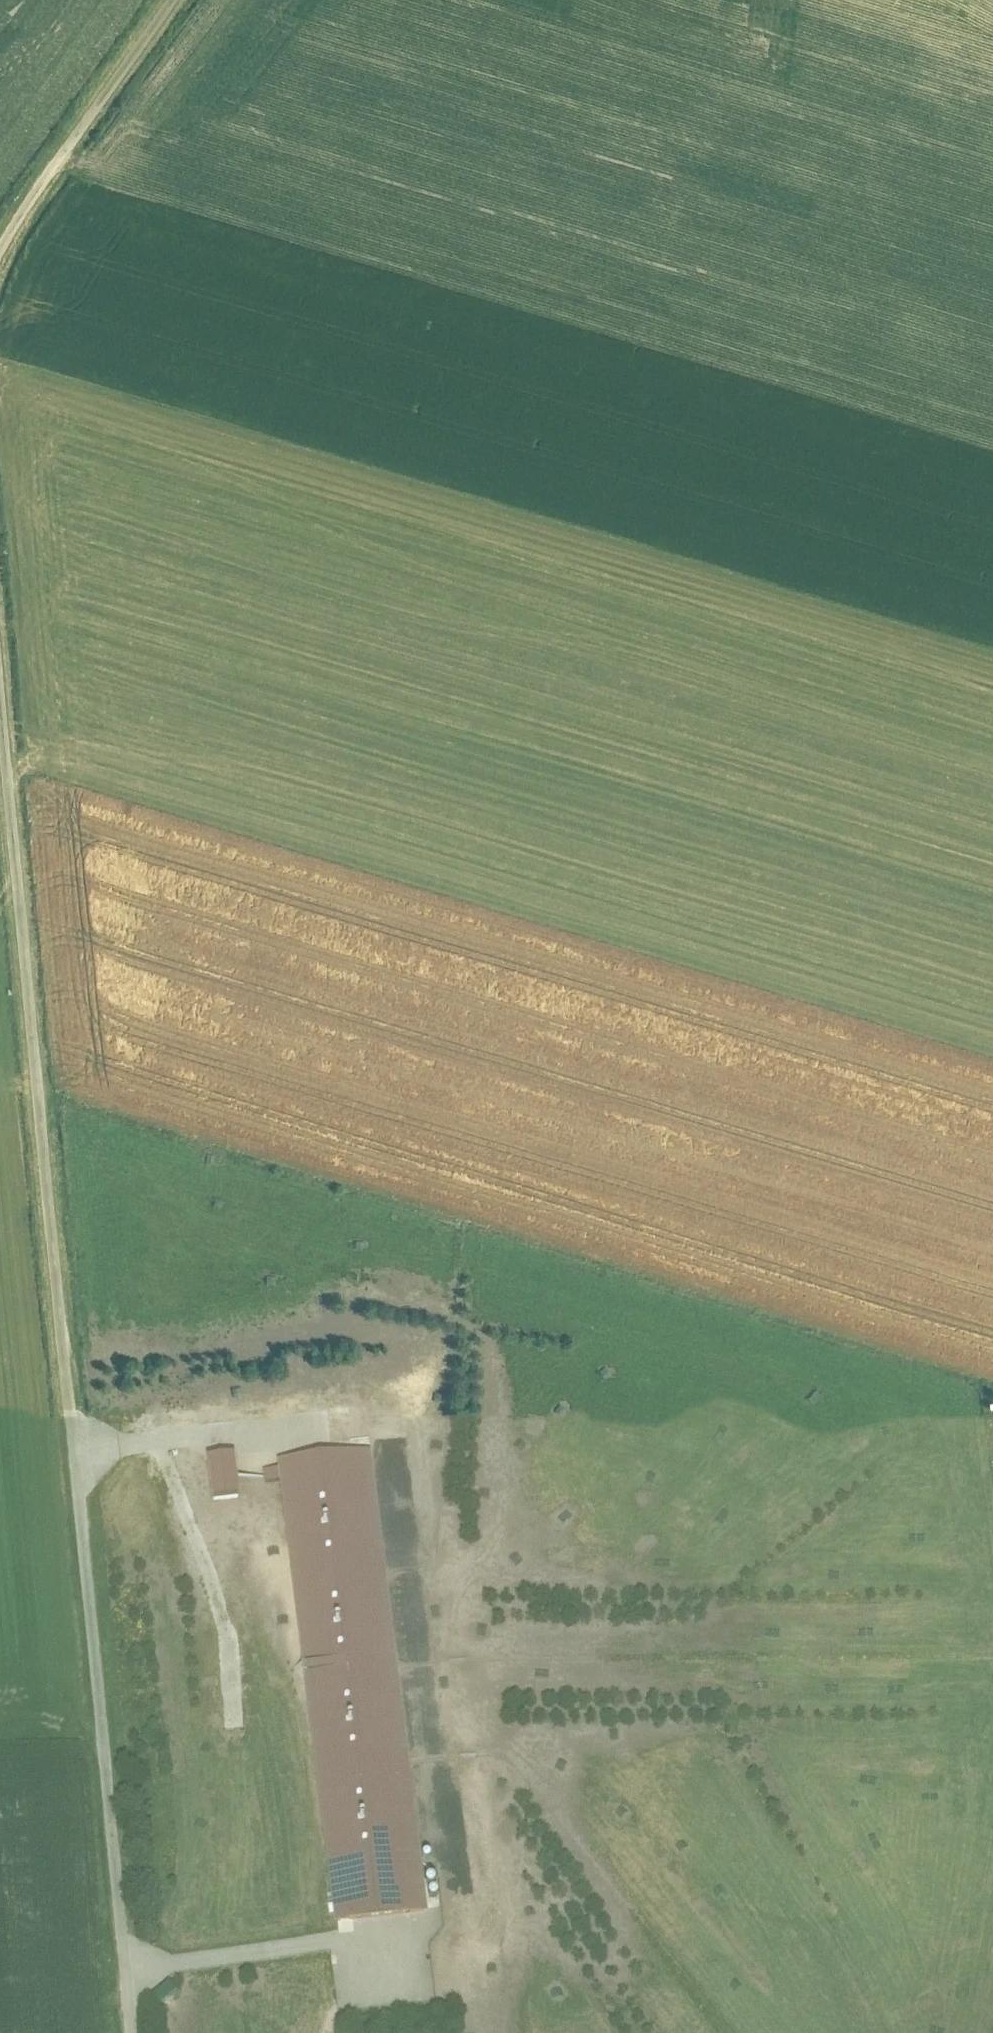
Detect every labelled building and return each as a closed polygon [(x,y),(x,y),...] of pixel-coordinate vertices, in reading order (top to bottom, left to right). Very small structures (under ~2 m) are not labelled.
[(385,1451),(274,1462),(331,1927),(435,1916),(385,1451)]
